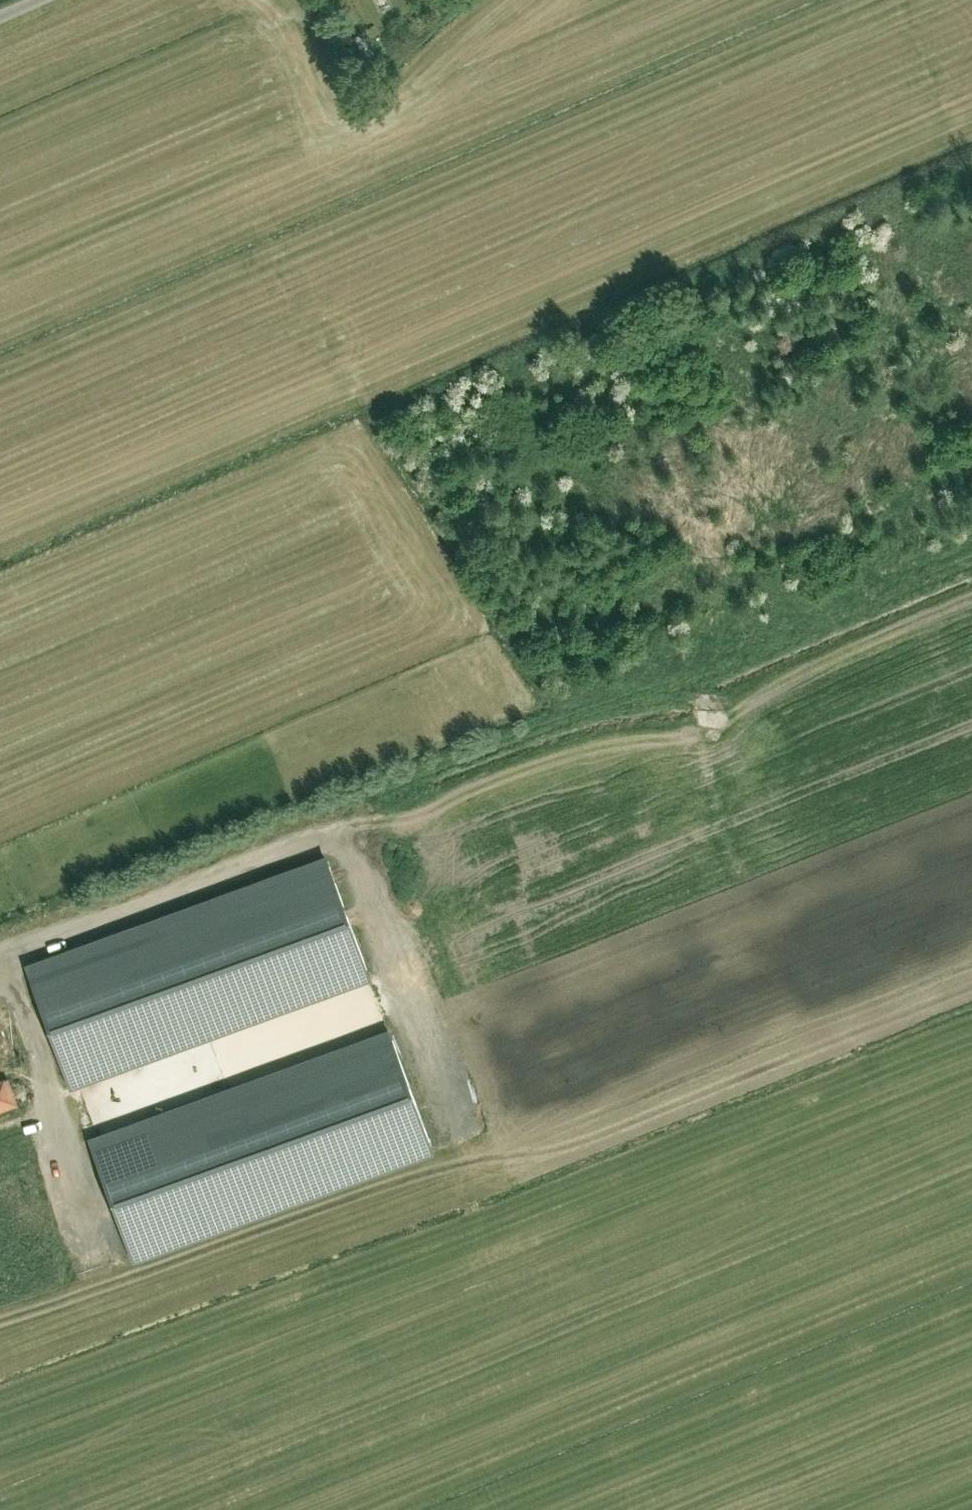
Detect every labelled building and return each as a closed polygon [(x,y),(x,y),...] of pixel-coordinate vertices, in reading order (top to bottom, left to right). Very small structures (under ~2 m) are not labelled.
[(326,859),(26,968),(69,1085),(368,976),(326,859)] [(389,1033),(89,1142),(132,1259),(431,1150),(389,1033)] [(14,1105),(4,1077),(0,1079),(0,1111),(14,1105)]
